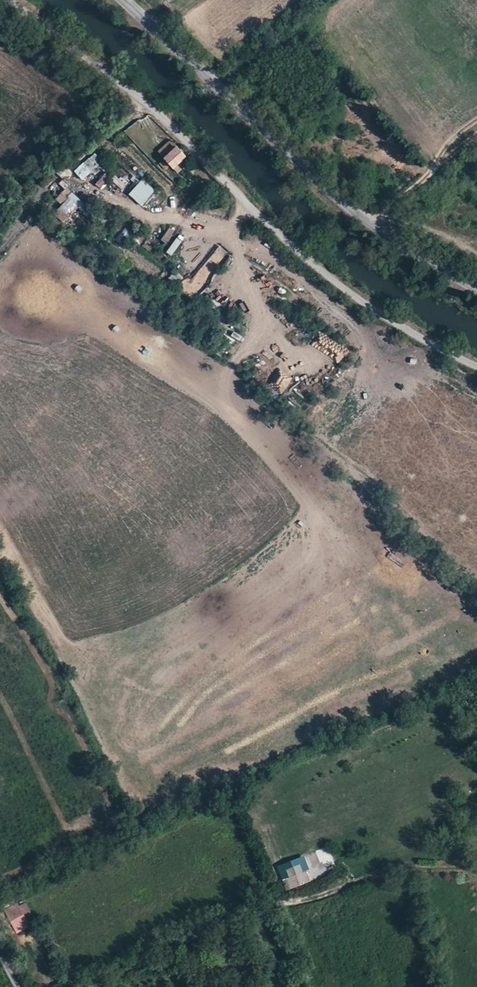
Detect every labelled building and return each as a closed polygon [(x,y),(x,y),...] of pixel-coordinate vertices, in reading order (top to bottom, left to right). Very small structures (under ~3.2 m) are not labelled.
[(164,160),(172,168),(184,156),(177,148),(164,160)] [(89,159),(74,170),(82,180),(96,170),(89,159)] [(104,190),(111,178),(103,173),(96,186),(104,190)] [(111,182),(124,189),(127,183),(115,176),(111,182)] [(129,193),(143,206),(155,193),(141,180),(129,193)] [(67,187),(56,199),(61,204),(72,192),(67,187)] [(171,226),(161,239),(167,244),(177,230),(171,226)] [(175,251),(188,234),(183,230),(170,247),(175,251)] [(277,867),(287,891),(313,880),(303,856),(277,867)] [(1,909),(10,931),(23,925),(14,904),(1,909)] [(34,914),(27,916),(30,926),(36,924),(34,914)]
